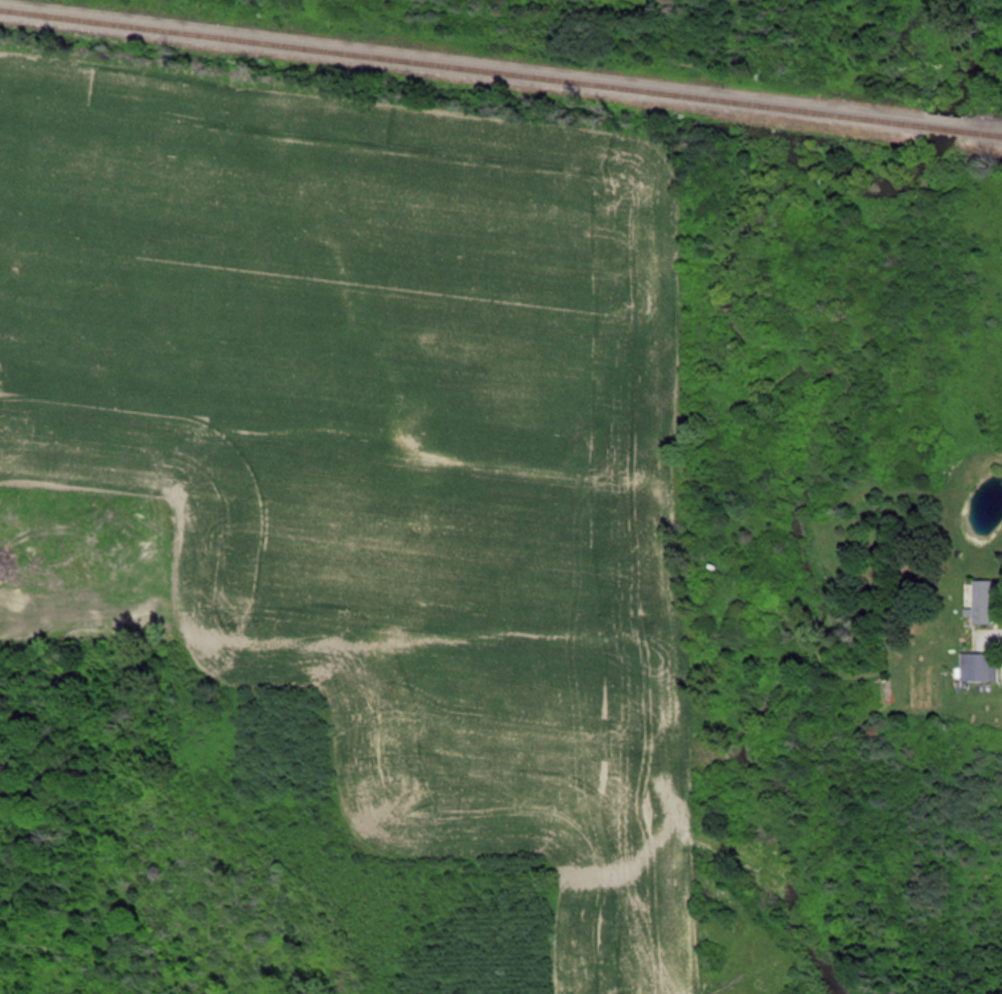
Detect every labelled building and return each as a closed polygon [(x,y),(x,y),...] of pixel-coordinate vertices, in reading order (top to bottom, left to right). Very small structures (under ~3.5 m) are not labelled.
[(975,579),(975,624),(999,624),(999,579),(975,579)] [(964,681),(1001,681),(1001,653),(965,653),(964,681)]
